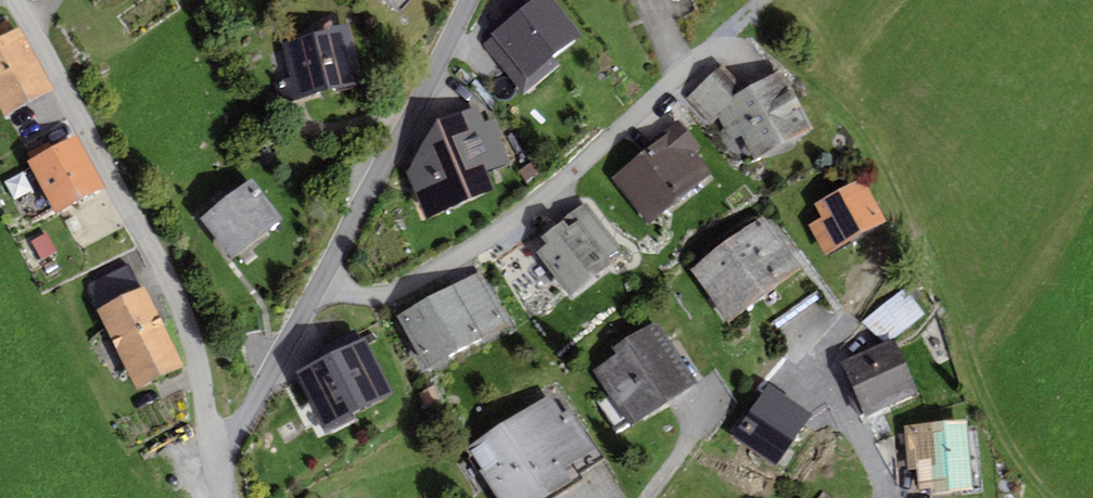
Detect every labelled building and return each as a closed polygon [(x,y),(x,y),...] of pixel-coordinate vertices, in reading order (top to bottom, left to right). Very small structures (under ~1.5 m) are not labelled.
[(408,0),(386,0),(399,11),(408,0)] [(555,0),(504,0),(515,14),(520,10),(557,56),(583,36),(555,0)] [(560,66),(554,59),(557,56),(520,10),(515,14),(491,33),(493,36),(483,44),(524,95),(560,66)] [(19,27),(14,30),(8,20),(0,24),(0,112),(4,118),(55,89),(19,27)] [(274,41),(289,100),(366,81),(351,22),(274,41)] [(734,96),(744,90),(724,66),(686,99),(710,123),(718,117),(734,96)] [(814,129),(781,70),(744,90),(734,96),(718,117),(724,130),(719,133),(740,169),(814,129)] [(486,123),(477,107),(439,118),(408,172),(425,220),(496,188),(489,171),(510,162),(500,137),(503,136),(496,118),(486,123)] [(611,178),(650,225),(711,174),(693,152),(700,147),(680,122),(611,178)] [(77,134),(27,161),(55,213),(105,186),(77,134)] [(528,181),(539,173),(531,162),(520,170),(528,181)] [(825,256),(886,220),(861,177),(814,205),(821,217),(807,225),(825,256)] [(233,259),(283,218),(250,178),(200,219),(233,259)] [(571,296),(624,251),(584,203),(543,237),(549,243),(536,254),(571,296)] [(689,269),(729,323),(803,268),(764,215),(689,269)] [(46,233),(31,241),(42,259),(56,251),(46,233)] [(100,309),(140,288),(128,265),(89,286),(100,309)] [(426,371),(511,323),(481,270),(396,317),(426,371)] [(186,366),(144,286),(140,288),(100,309),(96,311),(137,391),(186,366)] [(904,289),(863,321),(884,340),(898,334),(925,313),(904,289)] [(631,426),(698,383),(661,326),(656,318),(612,347),(617,354),(594,369),(631,426)] [(352,412),(392,394),(366,338),(295,371),(324,433),(355,419),(352,412)] [(866,416),(918,394),(895,339),(843,362),(866,416)] [(778,464),(813,413),(770,383),(734,434),(778,464)] [(586,454),(595,449),(570,409),(562,414),(551,396),(466,448),(496,497),(550,497),(582,478),(572,462),(586,454)] [(919,489),(930,488),(931,492),(971,489),(966,420),(904,425),(908,470),(918,470),(919,489)]
